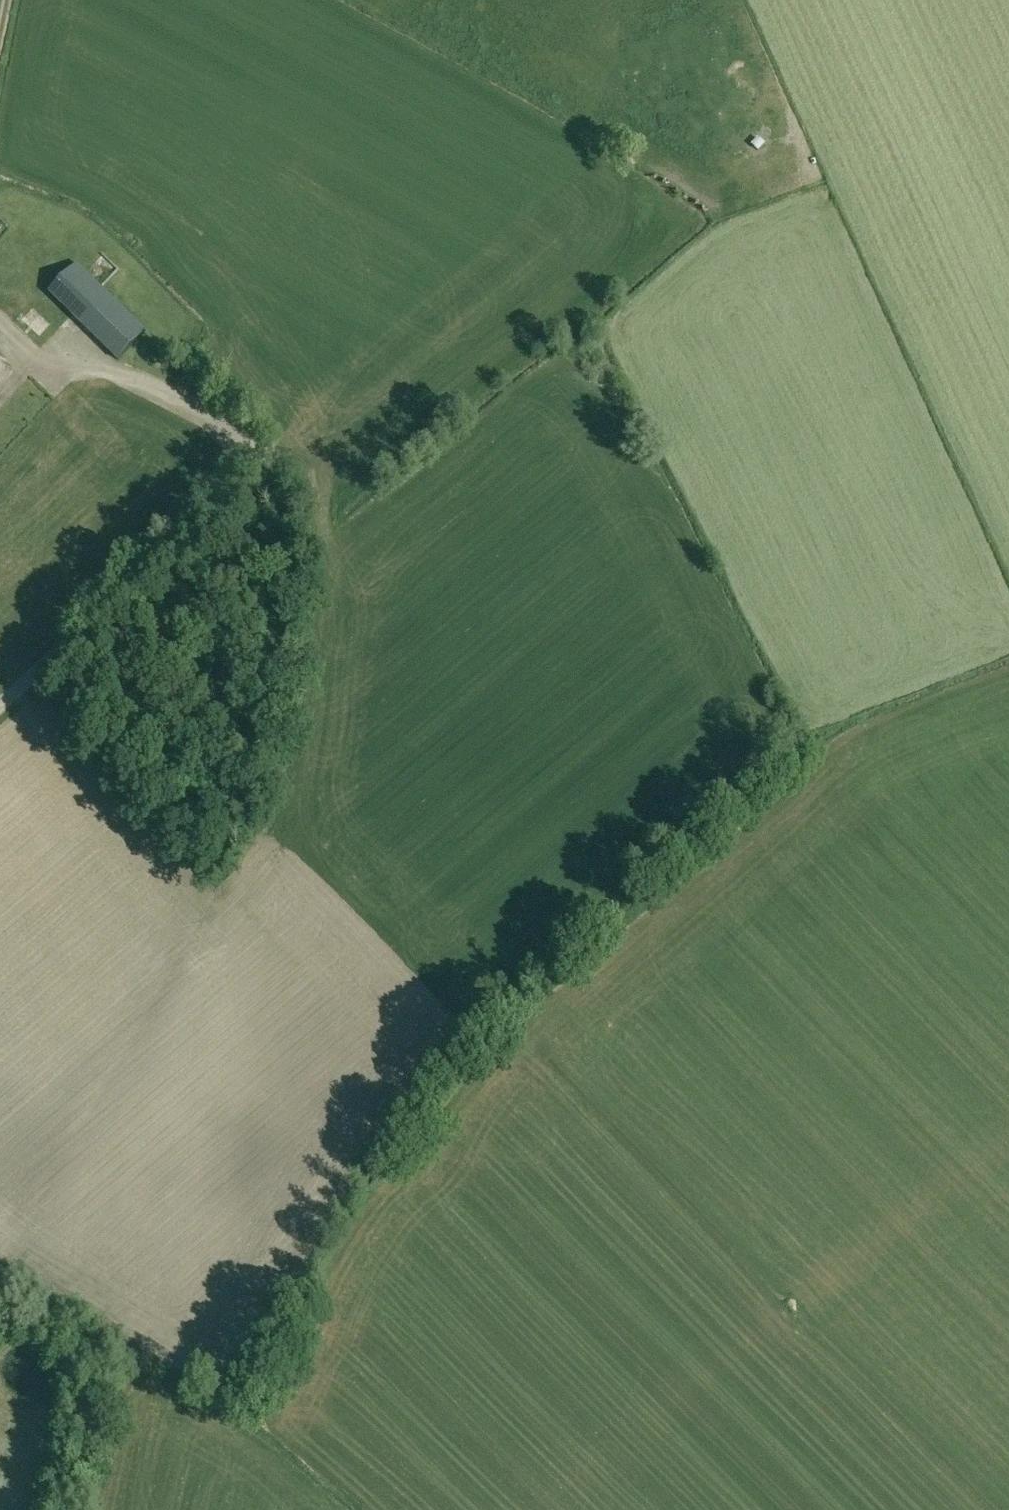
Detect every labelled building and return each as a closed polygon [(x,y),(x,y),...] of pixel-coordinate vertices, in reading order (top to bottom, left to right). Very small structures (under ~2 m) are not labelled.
[(7,204),(13,196),(0,188),(0,200),(7,204)] [(13,217),(0,205),(0,232),(13,217)] [(146,332),(100,287),(77,265),(49,293),(72,316),(118,361),(146,332)] [(13,372),(0,360),(0,387),(13,372)]
